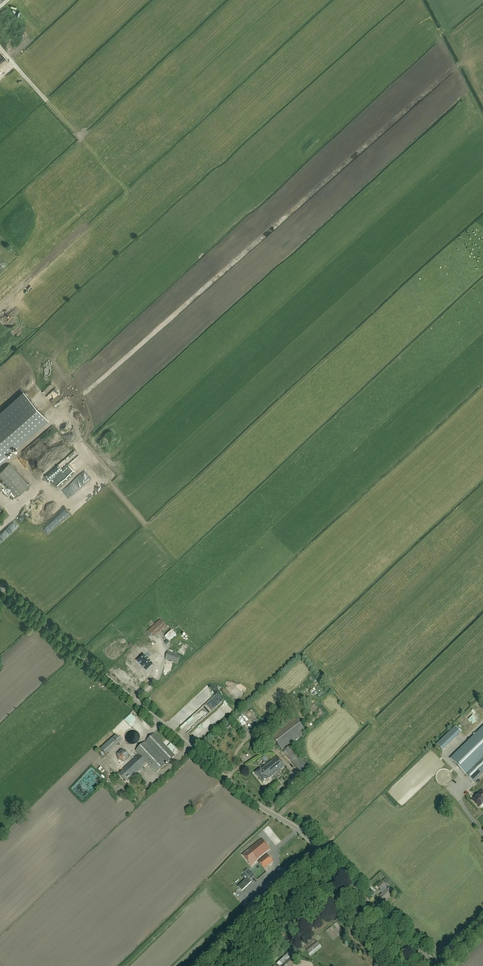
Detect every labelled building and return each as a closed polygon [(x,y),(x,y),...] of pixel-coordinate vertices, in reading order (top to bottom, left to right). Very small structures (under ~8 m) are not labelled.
[(0,416),(0,463),(5,459),(2,456),(46,418),(25,394),(0,416)] [(17,496),(29,486),(9,464),(0,471),(0,476),(17,496)] [(160,620),(147,632),(152,638),(166,626),(160,620)] [(157,651),(149,659),(154,663),(162,656),(157,651)] [(165,659),(177,664),(180,656),(168,651),(165,659)] [(138,659),(139,659),(137,661),(146,671),(153,665),(143,655),(141,657),(141,656),(138,659)] [(314,687),(310,690),(314,694),(322,688),(316,682),(313,685),(314,687)] [(195,711),(191,708),(193,705),(189,703),(186,707),(193,713),(195,711)] [(312,714),(318,709),(314,705),(308,709),(312,714)] [(183,713),(182,711),(174,717),(175,718),(174,719),(178,724),(191,714),(188,711),(188,710),(185,706),(183,708),(186,711),(183,713)] [(223,706),(206,720),(212,727),(228,712),(223,706)] [(282,751),(306,732),(294,716),(270,735),(282,751)] [(134,729),(137,726),(130,718),(127,721),(134,729)] [(436,745),(442,750),(460,733),(455,727),(436,745)] [(461,770),(473,782),(482,773),(482,727),(450,759),(461,770)] [(132,776),(133,776),(147,763),(157,773),(175,756),(154,734),(136,751),(139,754),(118,773),(126,781),(132,776)] [(101,749),(106,755),(121,741),(116,735),(101,749)] [(283,752),(300,773),(308,767),(291,746),(283,752)] [(121,750),(117,754),(118,760),(124,762),(128,758),(127,752),(121,750)] [(285,767),(277,757),(255,774),(263,783),(285,767)] [(161,783),(158,780),(152,785),(155,788),(161,783)] [(276,781),(267,787),(273,794),(281,787),(276,781)] [(477,796),(476,797),(475,797),(472,800),(479,807),(482,803),(482,792),(482,791),(477,796)] [(270,849),(262,839),(242,855),(251,866),(257,861),(256,860),(270,849)] [(267,855),(258,862),(264,869),(273,862),(267,855)] [(381,892),(382,894),(379,896),(384,901),(392,895),(384,886),(385,886),(382,882),(377,886),(382,892),(381,892)] [(337,922),(334,925),(341,933),(343,931),(337,922)] [(320,946),(309,934),(299,942),(310,955),(320,946)] [(293,957),(288,953),(279,961),(274,965),(285,965),(284,965),(293,957)]
